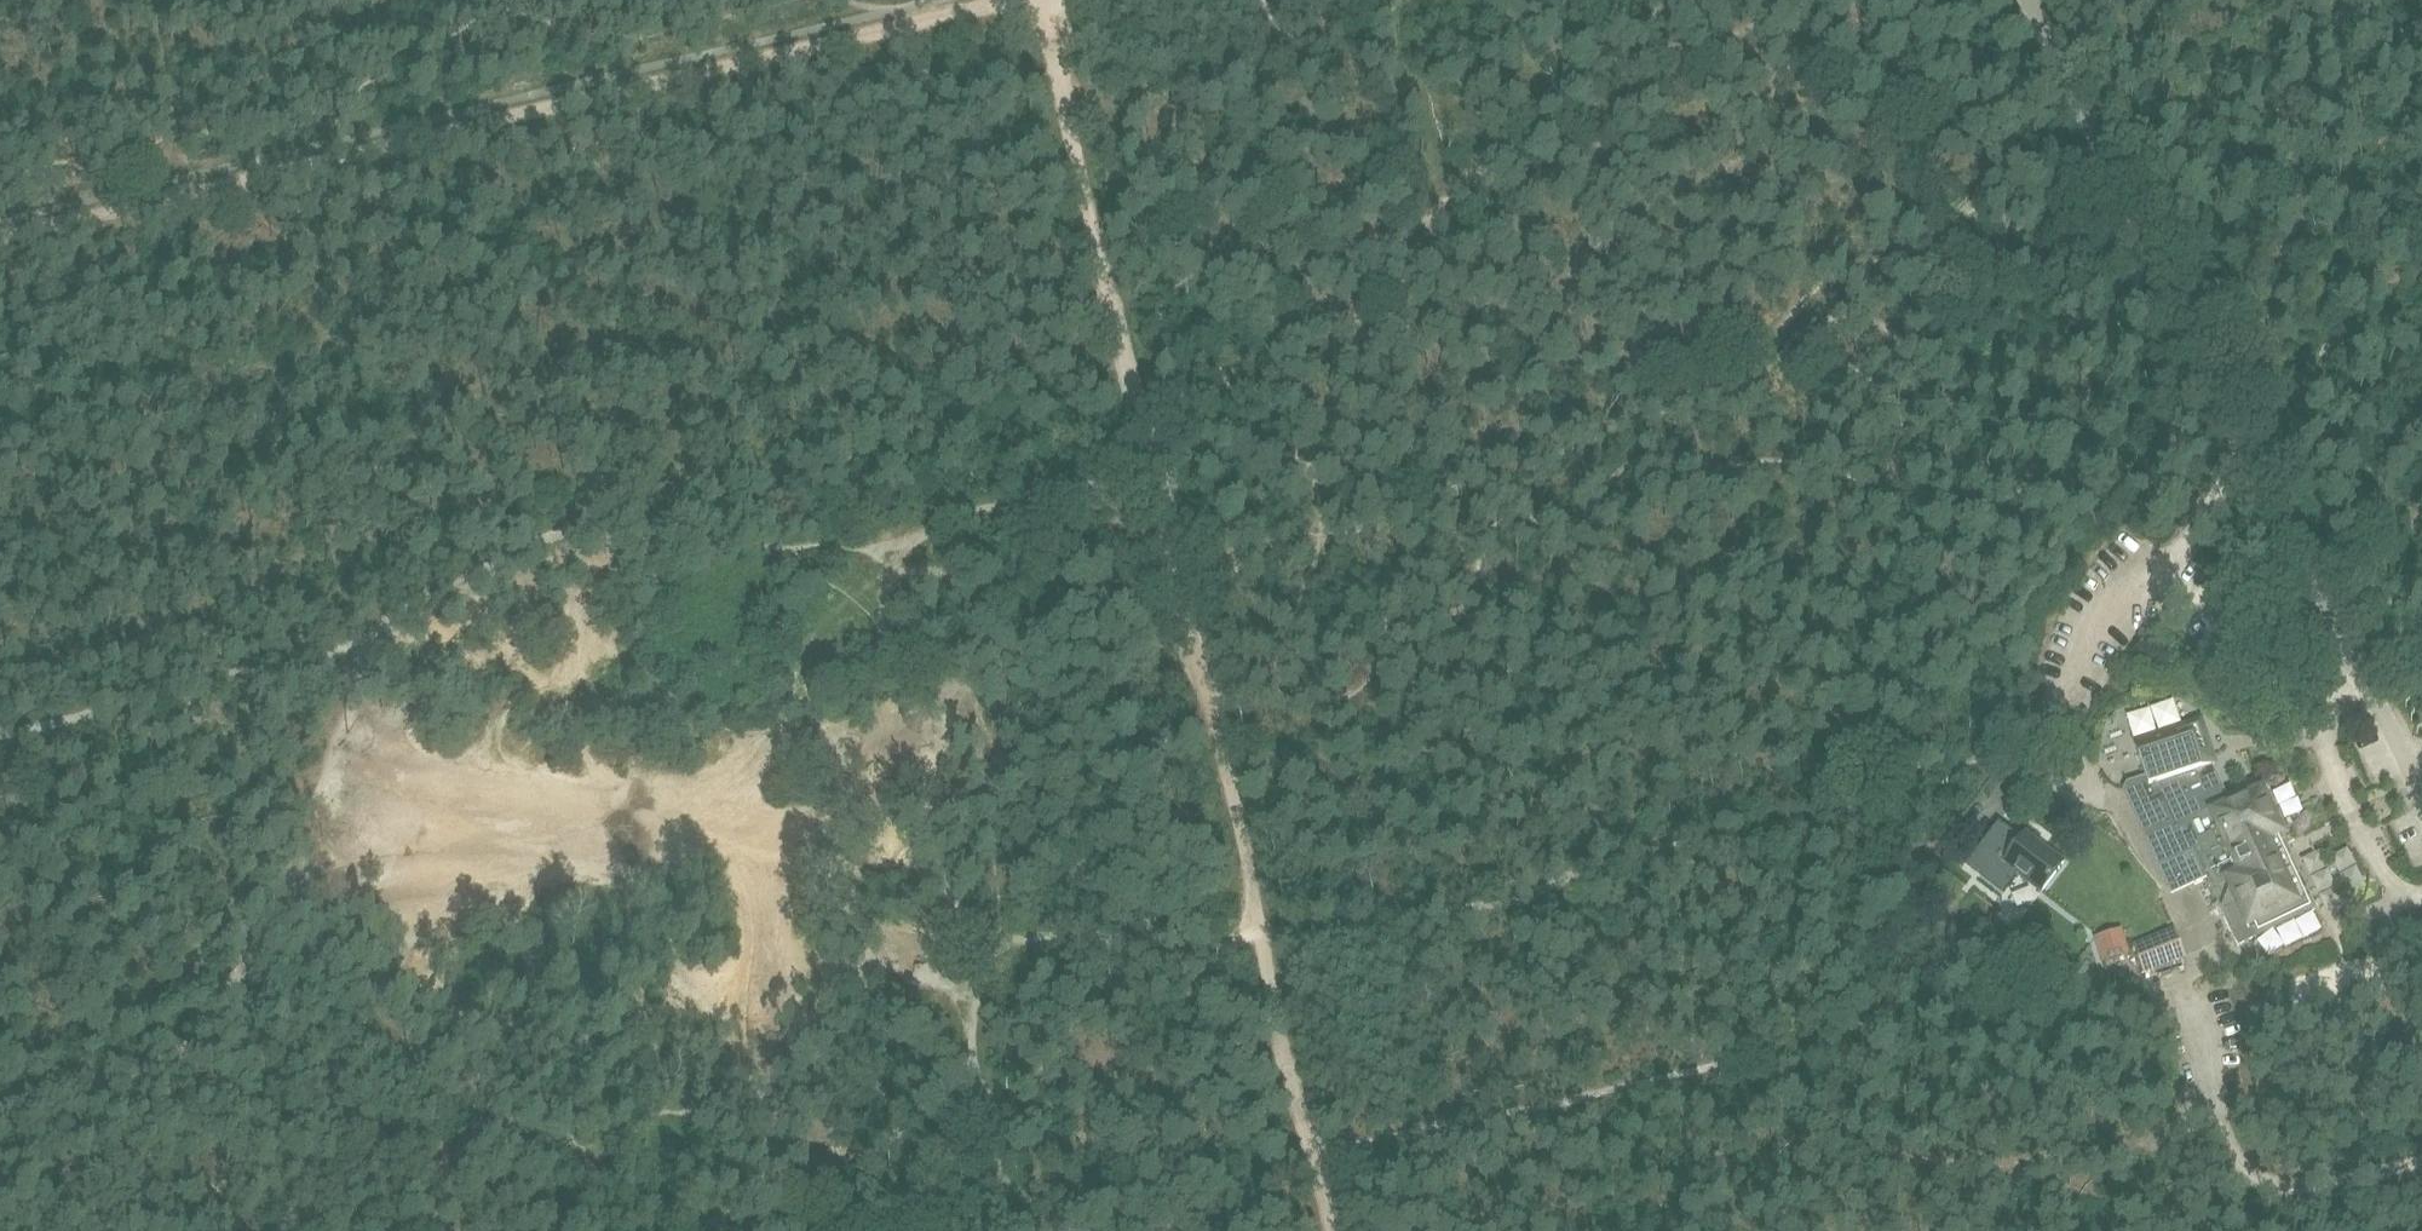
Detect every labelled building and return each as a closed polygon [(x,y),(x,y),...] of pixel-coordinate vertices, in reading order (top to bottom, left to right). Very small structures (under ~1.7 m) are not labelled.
[(2225,805),(2206,766),(2215,762),(2200,719),(2135,741),(2147,775),(2126,782),(2122,791),(2130,806),(2173,894),(2207,877),(2239,943),(2252,937),(2312,907),(2315,906),(2289,854),(2287,849),(2279,833),(2259,793),(2257,789),(2225,805)] [(2041,892),(2064,863),(2025,834),(2003,863),(2041,892)] [(2144,974),(2185,958),(2173,927),(2134,942),(2144,974)]
